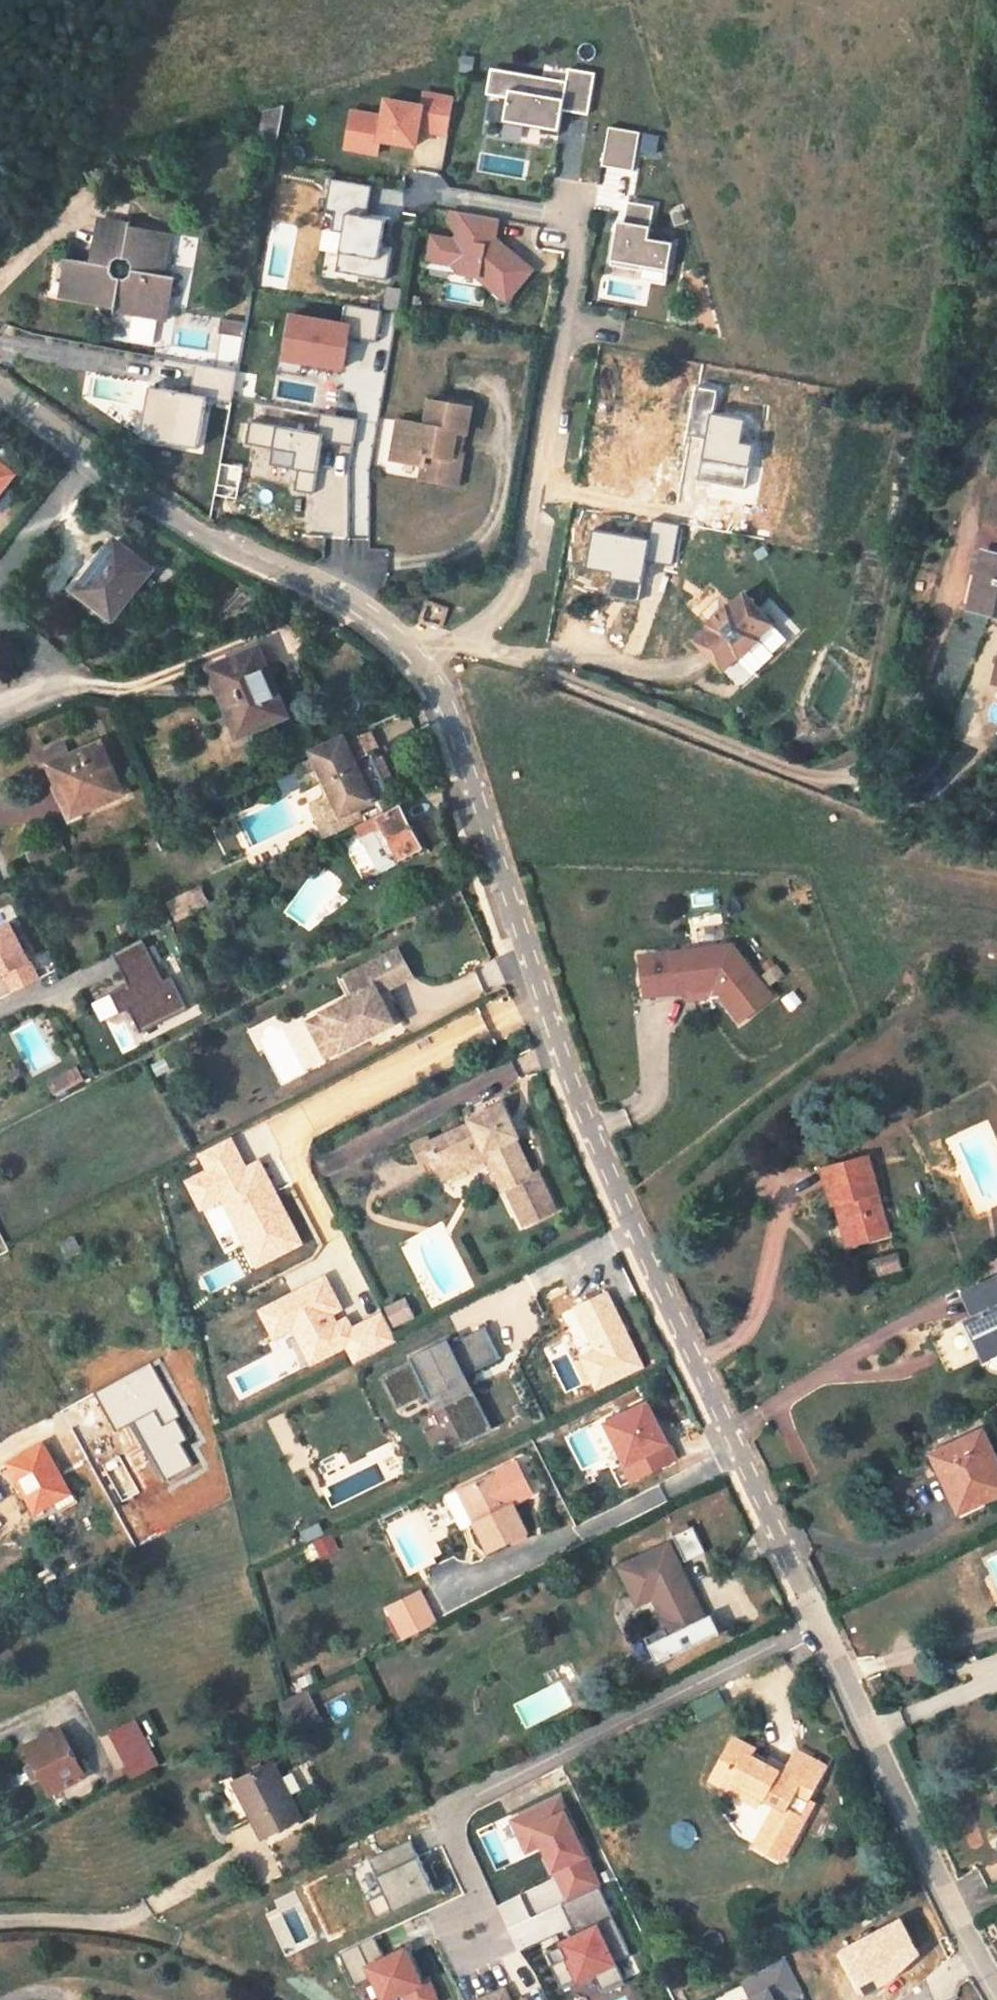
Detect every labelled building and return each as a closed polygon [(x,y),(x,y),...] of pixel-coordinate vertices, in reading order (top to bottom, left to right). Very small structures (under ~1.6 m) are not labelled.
[(567,67),(564,80),(491,67),(482,116),(556,131),(560,110),(586,115),(594,72),(567,67)] [(447,138),(453,94),(422,89),(420,101),(379,95),(377,112),(348,107),(341,150),(378,156),(380,143),(415,148),(418,133),(447,138)] [(608,125),(599,163),(631,170),(639,131),(608,125)] [(654,152),(657,136),(640,132),(637,149),(654,152)] [(328,245),(324,268),(383,278),(393,220),(365,215),(370,185),(329,178),(324,209),(332,211),(326,245),(328,245)] [(613,221),(605,272),(664,281),(670,241),(647,238),(652,204),(627,201),(624,223),(613,221)] [(493,247),(500,219),(447,207),(442,232),(430,229),(422,268),(520,289),(528,255),(493,247)] [(137,227),(136,223),(108,219),(103,244),(109,246),(105,264),(79,260),(74,285),(79,285),(78,299),(167,312),(171,294),(177,294),(181,271),(170,269),(176,232),(137,227)] [(344,365),(345,316),(282,315),(281,364),(344,365)] [(230,394),(233,372),(195,366),(191,388),(230,394)] [(138,441),(196,445),(201,393),(142,388),(138,441)] [(393,447),(404,449),(403,461),(424,465),(423,472),(438,475),(437,485),(458,488),(465,457),(454,455),(458,436),(468,437),(474,404),(444,400),(443,406),(431,404),(427,429),(397,425),(393,447)] [(404,449),(393,447),(391,460),(403,461),(404,449)] [(10,468),(0,460),(0,481),(10,468)] [(423,472),(421,482),(437,485),(438,475),(423,472)] [(65,583),(108,618),(148,570),(105,536),(65,583)] [(982,549),(971,604),(996,610),(996,552),(982,549)] [(707,633),(691,647),(720,677),(735,663),(737,665),(756,646),(755,645),(770,630),(741,600),(726,614),(725,612),(705,630),(707,633)] [(441,613),(418,604),(412,621),(434,630),(441,613)] [(265,673),(241,621),(196,640),(225,708),(237,703),(245,725),(297,704),(280,666),(265,673)] [(225,708),(234,730),(245,725),(237,703),(225,708)] [(325,787),(310,795),(321,819),(337,812),(344,823),(373,808),(346,748),(337,752),(330,738),(308,747),(325,787)] [(96,741),(43,763),(50,781),(56,778),(68,808),(117,789),(96,741)] [(316,822),(321,819),(310,795),(304,798),(316,822)] [(422,848),(400,805),(357,826),(377,870),(398,860),(422,848)] [(32,866),(66,853),(59,837),(26,851),(32,866)] [(253,887),(257,897),(271,890),(266,881),(253,887)] [(3,993),(34,983),(13,921),(0,926),(0,985),(3,993)] [(90,1001),(99,1021),(129,1008),(138,1029),(185,1008),(170,974),(160,979),(143,940),(113,953),(127,985),(90,1001)] [(639,997),(724,991),(725,1012),(755,1010),(751,942),(636,950),(639,997)] [(338,978),(347,994),(319,1008),(338,1045),(401,1014),(391,995),(384,998),(379,989),(410,973),(398,947),(338,978)] [(324,1052),(338,1045),(319,1008),(305,1016),(324,1052)] [(426,1150),(424,1144),(410,1149),(418,1167),(426,1184),(438,1179),(483,1160),(499,1197),(502,1196),(520,1235),(549,1222),(532,1183),(528,1185),(511,1146),(514,1144),(500,1111),(467,1125),(469,1130),(426,1150)] [(301,1246),(261,1157),(245,1164),(232,1136),(195,1152),(203,1170),(183,1179),(198,1213),(222,1203),(252,1268),(301,1246)] [(842,1205),(854,1246),(888,1236),(867,1161),(823,1173),(834,1207),(842,1205)] [(834,1207),(846,1248),(854,1246),(842,1205),(834,1207)] [(292,1331),(308,1366),(345,1349),(351,1362),(396,1342),(382,1310),(350,1325),(327,1275),(255,1307),(270,1340),(292,1331)] [(960,1298),(970,1319),(965,1322),(985,1361),(996,1355),(996,1290),(993,1281),(960,1298)] [(392,1327),(414,1317),(405,1296),(382,1307),(392,1327)] [(508,1360),(492,1329),(459,1346),(456,1340),(421,1357),(423,1363),(393,1378),(409,1408),(438,1394),(440,1399),(447,1396),(459,1390),(465,1400),(452,1406),(471,1444),(500,1430),(482,1393),(475,1396),(467,1380),(508,1360)] [(483,1393),(475,1376),(467,1380),(475,1396),(482,1393),(483,1393)] [(465,1400),(459,1390),(447,1396),(452,1406),(465,1400)] [(646,1398),(597,1421),(627,1483),(676,1460),(646,1398)] [(931,1458),(958,1516),(996,1497),(996,1468),(981,1435),(931,1458)] [(47,1441),(14,1457),(40,1507),(73,1490),(47,1441)] [(483,1517),(476,1521),(492,1553),(528,1535),(515,1508),(536,1497),(518,1463),(468,1489),(483,1517)] [(483,1517),(468,1489),(462,1493),(476,1521),(483,1517)] [(699,1529),(674,1541),(687,1567),(711,1555),(699,1529)] [(670,1549),(622,1572),(640,1609),(656,1601),(670,1631),(648,1642),(660,1668),(723,1638),(713,1619),(704,1623),(701,1618),(703,1617),(670,1549)] [(396,1605),(412,1639),(443,1623),(428,1590),(396,1605)] [(287,1706),(266,1716),(273,1730),(294,1721),(287,1706)] [(95,1739),(120,1784),(144,1772),(120,1727),(95,1739)] [(54,1795),(87,1777),(63,1731),(30,1748),(54,1795)] [(792,1772),(788,1779),(771,1770),(754,1761),(757,1754),(739,1742),(714,1785),(733,1797),(737,1788),(765,1805),(778,1812),(755,1852),(783,1868),(807,1826),(789,1814),(796,1802),(809,1809),(830,1771),(801,1755),(792,1772)] [(771,1770),(788,1779),(792,1772),(774,1762),(771,1770)] [(294,1826),(264,1772),(227,1793),(258,1846),(294,1826)] [(737,1788),(733,1797),(760,1813),(765,1805),(737,1788)] [(562,1795),(507,1815),(522,1856),(540,1849),(561,1904),(598,1890),(562,1795)] [(375,1916),(433,1892),(410,1840),(352,1865),(375,1916)] [(599,1921),(609,1918),(601,1895),(587,1900),(596,1922),(554,1937),(572,1984),(592,1976),(601,1999),(628,1999),(599,1921)] [(834,1949),(853,1990),(920,1961),(902,1920),(834,1949)] [(400,1994),(402,1999),(439,1999),(430,1982),(424,1985),(404,1944),(359,1966),(376,1999),(388,1999),(400,1994)] [(740,1999),(790,1999),(802,1995),(786,1959),(738,1981),(746,1997),(740,1999)] [(505,1988),(470,1999),(508,1999),(505,1988)]
